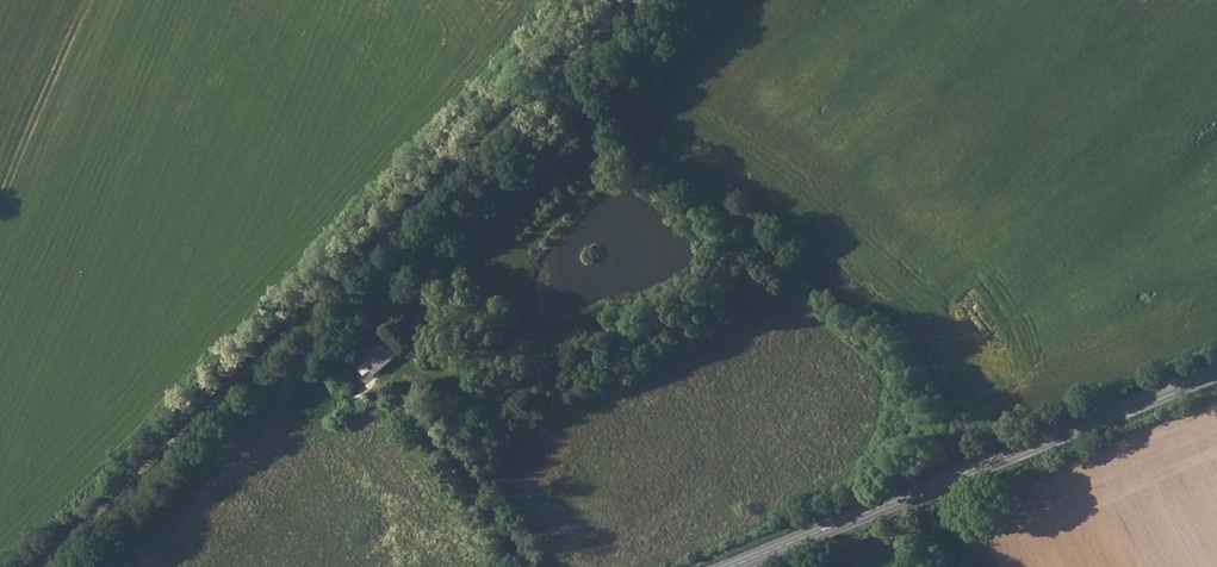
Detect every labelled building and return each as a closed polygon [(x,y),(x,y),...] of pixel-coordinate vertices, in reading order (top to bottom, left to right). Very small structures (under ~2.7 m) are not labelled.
[(377,376),(407,347),(388,327),(358,356),(377,376)]
